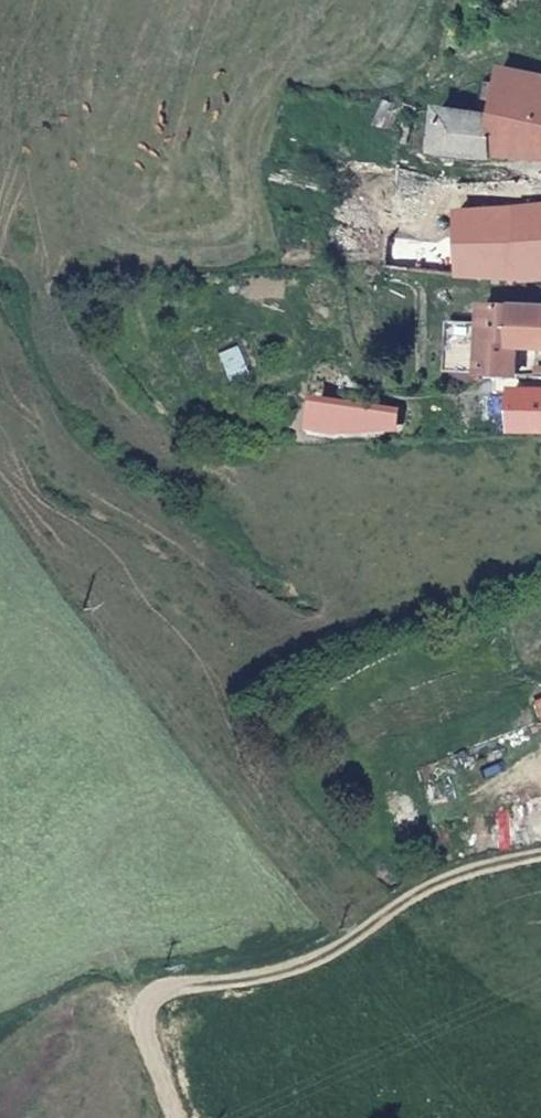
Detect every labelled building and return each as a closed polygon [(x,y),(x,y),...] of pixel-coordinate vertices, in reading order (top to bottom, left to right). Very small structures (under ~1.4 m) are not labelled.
[(496,71),(492,115),(440,109),(435,153),(464,160),(540,160),(540,76),(496,71)] [(414,240),(418,166),(391,166),(385,239),(414,240)] [(453,182),(453,281),(540,282),(540,176),(453,182)] [(412,277),(414,240),(385,239),(382,274),(412,277)] [(540,345),(540,304),(480,303),(479,321),(477,370),(512,369),(512,345),(540,345)] [(477,370),(479,321),(444,319),(442,368),(477,370)] [(239,377),(235,351),(217,353),(223,380),(239,377)] [(477,370),(442,368),(441,383),(477,382),(477,370)] [(509,390),(509,434),(540,433),(540,389),(509,390)]
